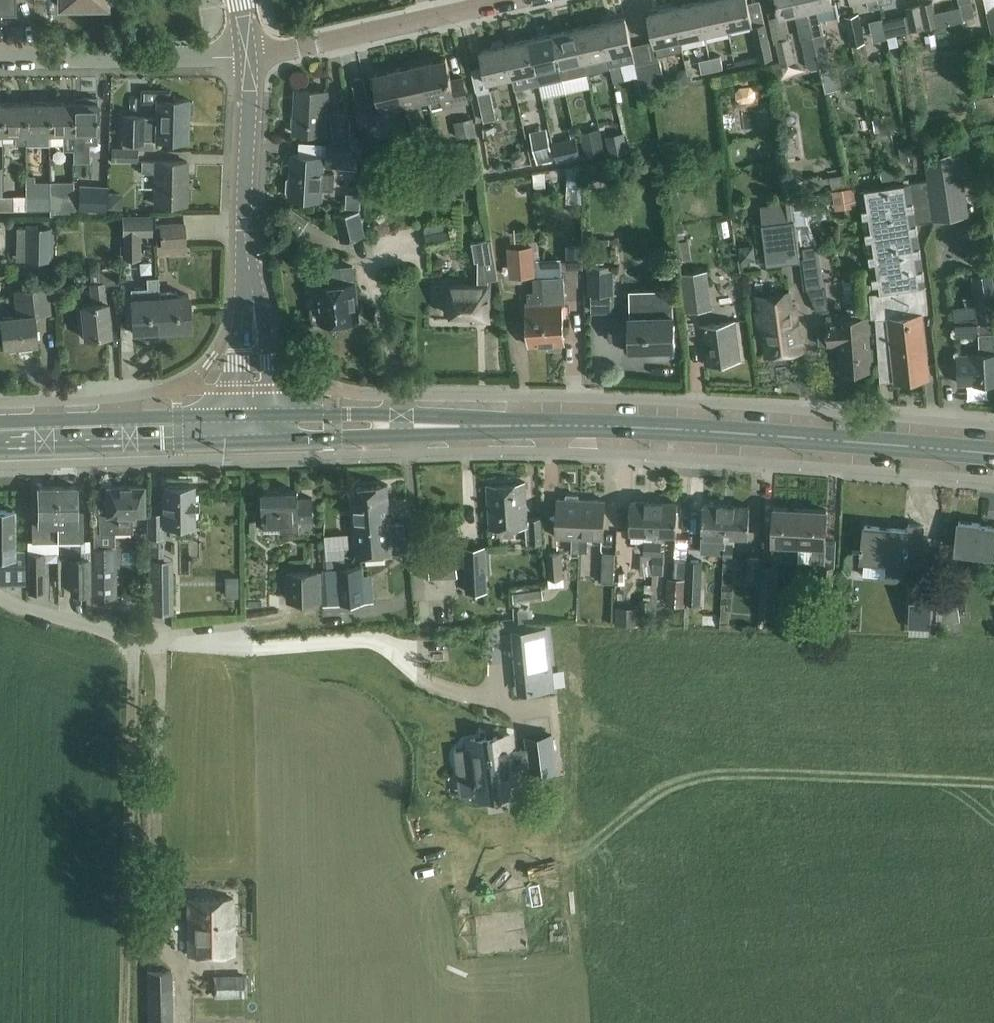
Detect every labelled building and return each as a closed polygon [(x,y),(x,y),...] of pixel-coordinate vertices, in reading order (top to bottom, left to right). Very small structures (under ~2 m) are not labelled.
[(15,8),(15,0),(0,0),(0,8),(15,8)] [(722,0),(711,0),(698,3),(705,34),(728,28),(722,0)] [(728,28),(752,23),(747,0),(722,0),(728,28)] [(805,0),(779,0),(782,16),(797,13),(801,31),(812,29),(812,25),(808,10),(805,0)] [(837,2),(833,3),(832,0),(805,0),(808,10),(812,25),(823,23),(822,20),(839,16),(839,19),(840,19),(837,2)] [(959,2),(962,17),(975,15),(972,0),(968,0),(959,2)] [(933,2),(919,5),(925,28),(938,25),(933,2)] [(705,34),(698,3),(674,8),(681,39),(705,34)] [(925,28),(919,5),(906,8),(911,31),(925,28)] [(674,8),(649,14),(658,55),(683,50),(680,39),(681,39),(674,8)] [(859,13),(846,16),(852,44),(865,41),(859,13)] [(622,65),(620,54),(633,51),(626,19),(601,24),(608,56),(609,56),(611,67),(622,65)] [(597,59),(608,56),(601,24),(578,30),(588,74),(600,71),(597,59)] [(766,24),(765,24),(753,27),(761,60),(773,58),(766,24)] [(588,74),(578,30),(555,35),(562,67),(565,79),(588,74)] [(833,63),(830,50),(826,33),(815,36),(819,52),(821,66),(833,63)] [(562,67),(555,35),(529,41),(537,72),(562,67)] [(819,52),(815,36),(804,39),(808,55),(819,52)] [(790,37),(789,37),(777,40),(781,61),(781,64),(795,62),(790,37)] [(493,46),(494,49),(482,51),(490,83),(514,77),(507,46),(505,46),(505,43),(502,41),(495,43),(493,46)] [(537,72),(529,41),(507,46),(514,77),(537,72)] [(721,55),(710,58),(713,70),(724,68),(721,55)] [(433,111),(446,108),(470,103),(465,78),(453,80),(448,58),(423,64),(431,99),(433,111)] [(713,70),(710,58),(700,60),(702,72),(713,70)] [(659,59),(647,62),(653,89),(665,86),(659,59)] [(642,91),(653,89),(647,62),(636,64),(642,91)] [(431,99),(423,64),(399,69),(407,104),(410,116),(422,113),(419,102),(431,99)] [(381,96),(369,99),(375,123),(398,118),(395,107),(407,104),(399,69),(376,74),(381,96)] [(993,99),(993,96),(993,87),(976,89),(978,101),(993,99)] [(642,91),(645,104),(656,101),(653,89),(642,91)] [(296,91),(294,116),(292,117),(291,127),(294,128),(294,133),(326,135),(328,92),(296,91)] [(492,92),(479,95),(485,122),(498,119),(492,92)] [(85,133),(98,133),(98,99),(83,100),(83,104),(73,104),(74,150),(74,162),(90,162),(89,144),(85,144),(85,133)] [(375,123),(369,99),(358,101),(363,126),(375,123)] [(159,120),(145,119),(145,117),(125,117),(125,143),(145,143),(145,141),(158,142),(190,143),(191,115),(195,115),(195,103),(191,103),(191,101),(159,100),(159,120)] [(27,144),(26,104),(3,104),(3,133),(16,133),(16,144),(27,144)] [(50,104),(26,104),(27,144),(27,145),(51,145),(50,104)] [(73,104),(50,104),(51,145),(63,145),(63,150),(74,150),(73,104)] [(352,139),(351,135),(347,110),(332,112),(336,141),(352,139)] [(530,131),(538,163),(554,159),(547,127),(530,131)] [(604,151),(601,136),(583,140),(586,156),(604,151)] [(577,139),(560,142),(564,159),(580,155),(577,139)] [(610,155),(628,151),(625,140),(608,143),(610,155)] [(329,143),(328,157),(327,165),(351,167),(352,145),(329,143)] [(113,149),(113,161),(139,162),(139,150),(113,149)] [(519,149),(513,153),(511,157),(514,161),(517,163),(524,159),(526,155),(524,150),(519,149)] [(925,156),(928,179),(935,220),(969,215),(959,150),(925,156)] [(324,156),(293,155),(291,178),(288,179),(287,192),(290,193),(290,198),(322,200),(323,188),(333,189),(334,173),(324,172),(323,172),(324,156)] [(792,196),(806,194),(801,157),(787,159),(792,196)] [(46,181),(45,160),(33,160),(33,181),(46,181)] [(157,162),(157,163),(143,162),(143,174),(157,175),(156,205),(188,206),(188,202),(192,201),(192,188),(188,187),(189,163),(157,162)] [(581,164),(566,166),(567,202),(582,202),(581,164)] [(858,171),(844,173),(846,188),(854,187),(860,186),(858,171)] [(846,188),(844,173),(831,175),(833,190),(846,188)] [(859,190),(875,292),(868,292),(869,301),(870,317),(875,317),(878,356),(886,355),(888,381),(929,378),(924,311),(929,311),(926,284),(917,223),(935,220),(928,179),(909,182),(908,178),(903,178),(904,183),(859,190)] [(74,199),(74,209),(106,211),(107,187),(94,186),(94,188),(79,187),(79,199),(74,199)] [(846,188),(833,190),(836,209),(857,206),(854,187),(846,188)] [(807,205),(806,194),(792,196),(794,214),(811,211),(810,204),(807,205)] [(35,196),(25,196),(25,210),(50,209),(50,199),(50,195),(35,196)] [(13,210),(13,196),(3,196),(3,210),(13,210)] [(13,196),(13,210),(25,210),(25,196),(13,196)] [(74,199),(50,199),(50,209),(50,215),(74,215),(74,209),(74,199)] [(360,211),(335,213),(342,240),(365,236),(360,211)] [(153,236),(153,215),(123,215),(123,240),(141,240),(141,236),(153,236)] [(424,224),(429,248),(454,243),(449,219),(424,224)] [(769,263),(800,259),(795,220),(764,224),(769,263)] [(186,246),(184,223),(161,225),(162,247),(186,246)] [(975,227),(977,241),(991,239),(989,225),(975,227)] [(26,235),(26,260),(50,260),(50,228),(16,228),(16,235),(26,235)] [(479,261),(479,280),(490,280),(499,279),(492,239),(472,242),(476,261),(479,261)] [(586,266),(589,266),(590,290),(613,290),(612,266),(611,266),(611,244),(585,244),(586,266)] [(814,246),(807,247),(808,258),(802,259),(806,289),(820,287),(814,246)] [(523,276),(535,275),(533,247),(517,248),(518,260),(522,260),(523,276)] [(538,261),(539,277),(561,275),(560,260),(538,261)] [(89,268),(91,285),(93,305),(82,306),(85,339),(111,336),(108,303),(107,303),(105,289),(119,287),(117,266),(89,268)] [(319,286),(321,306),(311,307),(312,323),(359,319),(354,266),(343,267),(344,281),(333,282),(333,285),(319,286)] [(708,269),(681,272),(686,311),(713,308),(708,269)] [(867,273),(852,274),(854,302),(869,301),(868,292),(867,273)] [(993,322),(993,289),(992,274),(974,277),(980,324),(980,325),(981,354),(958,355),(959,384),(993,383),(993,338),(993,322)] [(565,277),(548,278),(548,285),(544,285),(548,345),(549,345),(550,350),(562,349),(563,344),(565,344),(563,304),(562,297),(566,297),(565,277)] [(147,289),(130,290),(132,330),(133,330),(133,334),(150,333),(150,329),(161,328),(159,292),(158,278),(146,279),(147,289)] [(548,285),(548,278),(535,279),(536,294),(529,294),(530,307),(528,307),(530,346),(548,345),(544,285),(548,285)] [(448,286),(448,314),(458,314),(461,317),(475,317),(475,320),(490,320),(490,286),(479,286),(448,286)] [(5,347),(37,344),(34,315),(50,313),(47,287),(14,290),(16,317),(2,318),(5,347)] [(176,291),(159,292),(161,328),(166,328),(167,332),(184,331),(185,327),(190,327),(188,294),(176,295),(176,291)] [(789,291),(756,296),(759,312),(756,313),(758,329),(761,329),(765,358),(802,352),(800,342),(801,342),(799,325),(798,325),(795,307),(792,307),(789,291)] [(676,348),(675,299),(653,299),(654,303),(631,304),(631,319),(611,319),(611,341),(631,340),(632,350),(637,350),(637,354),(651,353),(651,349),(656,349),(656,348),(676,348)] [(871,370),(868,334),(870,333),(870,324),(867,324),(867,317),(856,318),(856,309),(846,309),(847,319),(838,320),(837,315),(826,316),(829,346),(839,345),(841,373),(858,371),(859,374),(868,373),(868,371),(871,370)] [(741,361),(735,321),(700,326),(706,366),(741,361)] [(489,528),(528,526),(525,483),(486,485),(489,528)] [(404,523),(391,524),(388,484),(351,487),(357,555),(406,551),(404,523)] [(58,541),(57,486),(38,487),(38,512),(33,512),(33,541),(58,541)] [(77,486),(57,486),(58,541),(83,540),(83,511),(77,511),(77,486)] [(148,512),(149,545),(161,545),(161,537),(165,537),(164,524),(194,524),(194,486),(165,486),(165,500),(161,500),(161,512),(148,512)] [(99,513),(99,532),(133,532),(133,513),(144,513),(144,487),(107,487),(108,512),(99,513)] [(313,521),(313,498),(299,498),(299,491),(264,491),(265,531),(299,531),(299,521),(313,521)] [(567,494),(566,498),(558,498),(556,536),(572,537),(571,551),(579,551),(581,499),(578,498),(578,494),(567,494)] [(581,499),(579,551),(588,551),(588,538),(604,538),(605,499),(581,499)] [(630,531),(641,531),(641,539),(645,540),(645,538),(653,539),(653,532),(654,500),(631,499),(630,531)] [(653,532),(653,539),(654,539),(662,539),(664,539),(664,532),(677,533),(678,501),(654,500),(653,532)] [(701,551),(723,552),(724,552),(725,543),(725,535),(727,503),(703,502),(702,534),(701,551)] [(727,503),(725,535),(749,536),(750,504),(727,503)] [(799,544),(800,508),(774,507),(772,559),(785,560),(786,544),(799,544)] [(827,510),(800,508),(799,544),(813,545),(812,562),(825,563),(827,510)] [(26,551),(16,551),(15,510),(0,510),(0,582),(26,581),(26,551)] [(238,525),(237,513),(224,514),(225,526),(238,525)] [(993,554),(993,526),(981,525),(982,523),(959,521),(956,551),(971,552),(971,557),(993,559),(993,554)] [(861,555),(865,555),(865,558),(887,560),(887,557),(906,559),(905,564),(921,565),(925,524),(908,523),(908,528),(863,524),(861,555)] [(348,534),(325,535),(326,548),(349,546),(348,534)] [(645,553),(653,553),(654,539),(653,539),(645,538),(645,540),(645,553)] [(653,553),(662,553),(662,539),(654,539),(653,553)] [(724,552),(723,552),(723,557),(725,557),(725,566),(737,567),(738,554),(734,554),(735,543),(725,543),(724,552)] [(487,564),(485,564),(484,546),(465,547),(467,592),(486,591),(485,573),(488,572),(487,564)] [(115,547),(103,547),(95,547),(91,547),(91,558),(91,594),(91,600),(116,600),(115,547)] [(562,550),(547,551),(549,578),(565,576),(562,550)] [(602,581),(615,582),(615,552),(603,552),(602,581)] [(28,553),(29,593),(45,592),(45,553),(28,553)] [(442,556),(429,557),(430,577),(443,576),(442,556)] [(71,558),(71,594),(90,594),(90,557),(71,558)] [(675,579),(686,579),(686,558),(676,557),(675,579)] [(762,557),(747,557),(747,577),(761,578),(762,557)] [(687,583),(701,584),(702,560),(689,559),(687,583)] [(172,612),(171,561),(149,562),(150,582),(150,612),(172,612)] [(775,563),(762,563),(760,596),(774,596),(775,563)] [(230,584),(242,584),(242,564),(230,564),(230,584)] [(338,604),(366,602),(363,565),(324,568),(328,605),(338,605),(338,604)] [(821,599),(834,599),(835,567),(822,567),(821,599)] [(321,572),(290,572),(286,572),(287,601),(321,600),(321,572)] [(686,579),(675,579),(669,578),(668,605),(685,606),(686,579)] [(911,584),(909,627),(933,628),(935,585),(911,584)] [(543,597),(542,589),(518,592),(519,600),(543,597)] [(641,606),(640,624),(652,625),(653,600),(641,599),(641,606)] [(641,606),(616,605),(615,623),(640,624),(641,606)] [(519,653),(517,653),(519,673),(521,673),(522,690),(550,687),(551,687),(545,628),(517,630),(519,653)] [(471,747),(455,748),(458,773),(474,771),(475,780),(473,780),(474,784),(475,784),(476,793),(477,796),(517,791),(514,766),(530,764),(531,773),(556,770),(552,734),(527,737),(528,747),(512,748),(511,734),(470,739),(471,747)] [(520,874),(523,891),(553,886),(550,869),(520,874)] [(152,897),(153,887),(141,886),(140,896),(152,897)] [(233,898),(188,898),(188,956),(233,955),(233,898)] [(146,971),(147,1011),(172,1010),(171,970),(146,971)] [(214,997),(248,996),(246,975),(214,976),(214,997)]
